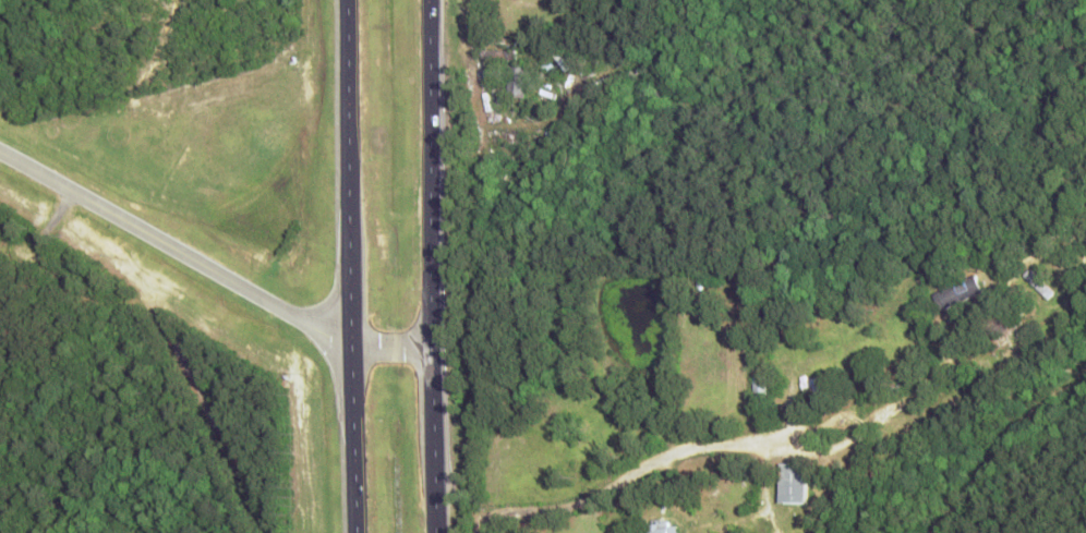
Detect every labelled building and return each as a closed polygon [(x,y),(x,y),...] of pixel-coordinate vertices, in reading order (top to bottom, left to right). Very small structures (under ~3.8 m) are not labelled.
[(505,93),(524,93),(525,63),(505,63),(505,93)] [(940,311),(983,291),(975,275),(933,295),(940,311)] [(797,370),(804,396),(825,391),(820,373),(833,370),(830,361),(797,370)] [(752,399),(766,399),(766,377),(752,377),(752,399)] [(860,438),(855,431),(831,450),(837,457),(860,438)] [(807,463),(780,463),(780,503),(807,503),(807,463)] [(651,532),(677,532),(677,522),(651,522),(651,532)]
